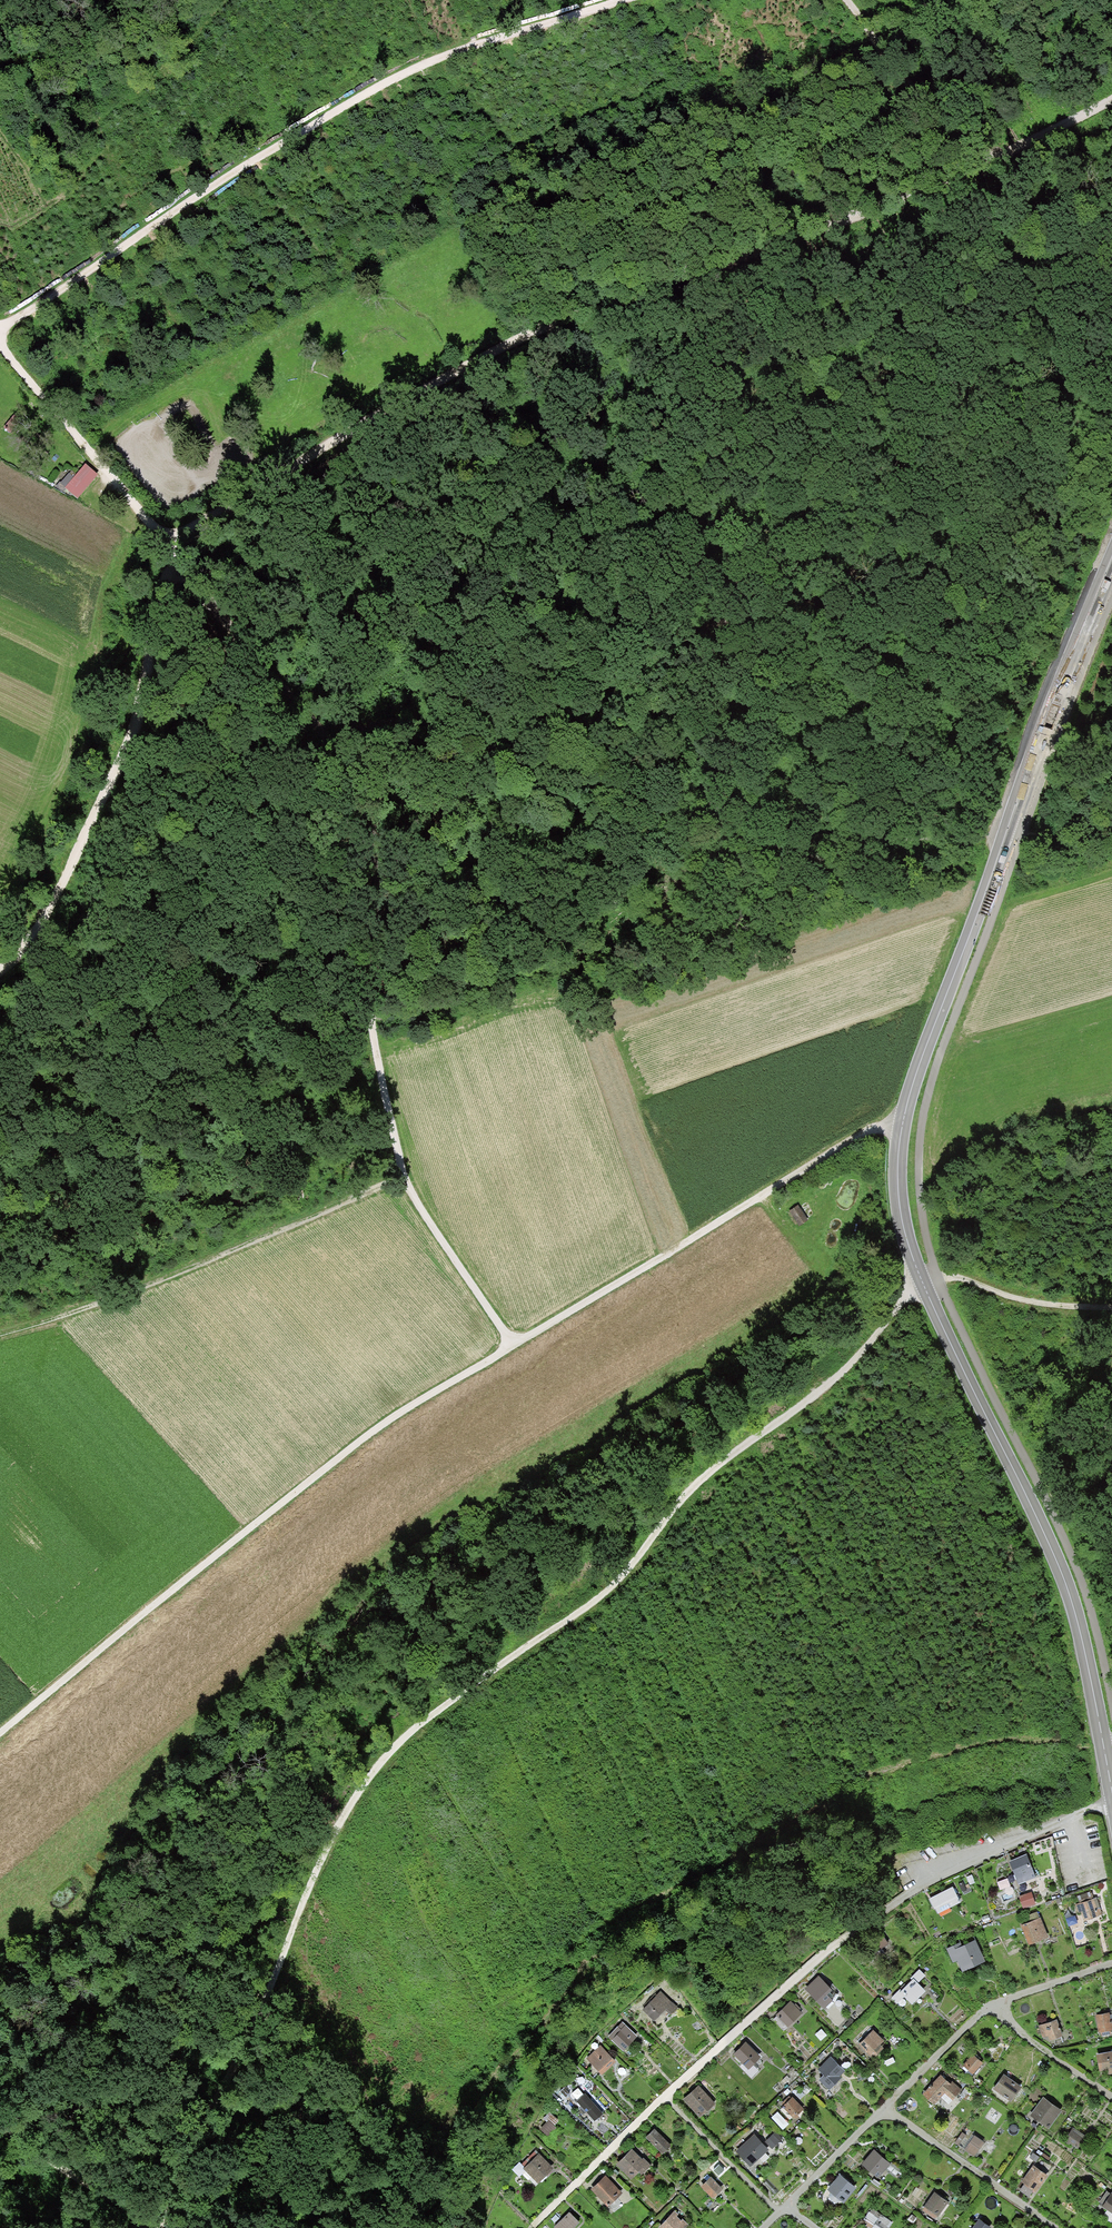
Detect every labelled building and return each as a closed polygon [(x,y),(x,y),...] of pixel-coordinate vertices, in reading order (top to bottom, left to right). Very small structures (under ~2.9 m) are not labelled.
[(97,476),(86,465),(75,476),(67,469),(58,478),(78,497),(97,476)] [(1027,1854),(1007,1862),(1016,1885),(1035,1877),(1027,1854)] [(951,1886),(927,1898),(936,1916),(960,1904),(951,1886)] [(1096,1897),(1074,1903),(1080,1922),(1102,1916),(1096,1897)] [(1040,1917),(1021,1925),(1030,1945),(1049,1937),(1040,1917)] [(881,1930),(870,1938),(879,1950),(890,1942),(881,1930)] [(959,1941),(946,1947),(952,1961),(956,1959),(962,1972),(985,1961),(975,1940),(962,1946),(959,1941)] [(919,1968),(897,1989),(912,2006),(926,1993),(917,1983),(925,1975),(919,1968)] [(832,1990),(819,1976),(805,1989),(824,2009),(833,2001),(827,1995),(832,1990)] [(677,2006),(660,1989),(641,2009),(653,2021),(665,2010),(669,2014),(677,2006)] [(791,2002),(776,2015),(787,2028),(802,2015),(791,2002)] [(1093,2016),(1098,2037),(1111,2034),(1111,2013),(1093,2016)] [(1056,2019),(1039,2026),(1043,2036),(1053,2045),(1065,2041),(1056,2019)] [(636,2035),(620,2020),(607,2035),(622,2049),(636,2035)] [(873,2030),(856,2044),(870,2060),(887,2045),(873,2030)] [(747,2042),(733,2055),(748,2070),(761,2057),(747,2042)] [(600,2045),(586,2057),(601,2074),(615,2061),(600,2045)] [(1096,2052),(1099,2070),(1106,2069),(1106,2073),(1111,2072),(1111,2049),(1096,2052)] [(972,2053),(962,2063),(972,2074),(983,2063),(972,2053)] [(829,2057),(817,2069),(831,2083),(843,2070),(829,2057)] [(949,2083),(940,2074),(922,2093),(934,2105),(941,2098),(947,2104),(963,2088),(953,2079),(949,2083)] [(1022,2087),(1003,2074),(993,2088),(1012,2101),(1022,2087)] [(700,2085),(683,2099),(700,2118),(716,2105),(700,2085)] [(584,2092),(575,2099),(593,2121),(602,2114),(584,2092)] [(1061,2111),(1042,2096),(1029,2113),(1048,2128),(1061,2111)] [(793,2098),(783,2108),(795,2119),(805,2110),(793,2098)] [(547,2121),(540,2128),(547,2136),(561,2123),(550,2110),(543,2117),(547,2121)] [(1084,2135),(1073,2127),(1064,2140),(1076,2148),(1084,2135)] [(654,2128),(645,2136),(662,2153),(670,2145),(654,2128)] [(752,2133),(733,2150),(749,2167),(767,2150),(752,2133)] [(974,2134),(963,2149),(974,2157),(985,2142),(974,2134)] [(631,2149),(615,2164),(629,2180),(638,2173),(640,2175),(651,2165),(643,2157),(640,2159),(631,2149)] [(873,2150),(862,2163),(878,2176),(889,2164),(873,2150)] [(539,2152),(521,2167),(535,2184),(553,2168),(539,2152)] [(1048,2175),(1032,2165),(1020,2182),(1035,2193),(1048,2175)] [(839,2174),(823,2195),(840,2207),(855,2187),(839,2174)] [(605,2176),(590,2189),(605,2206),(620,2194),(605,2176)] [(709,2176),(698,2186),(712,2201),(723,2191),(709,2176)] [(947,2202),(933,2191),(920,2207),(933,2218),(947,2202)] [(1111,2191),(1100,2207),(1111,2215),(1111,2191)] [(870,2206),(862,2218),(872,2226),(870,2227),(888,2227),(893,2221),(870,2206)] [(657,2227),(658,2227),(685,2227),(690,2223),(676,2208),(657,2227)] [(552,2225),(555,2227),(571,2227),(578,2222),(568,2211),(552,2225)] [(972,2227),(989,2227),(990,2227),(978,2218),(972,2227)]
